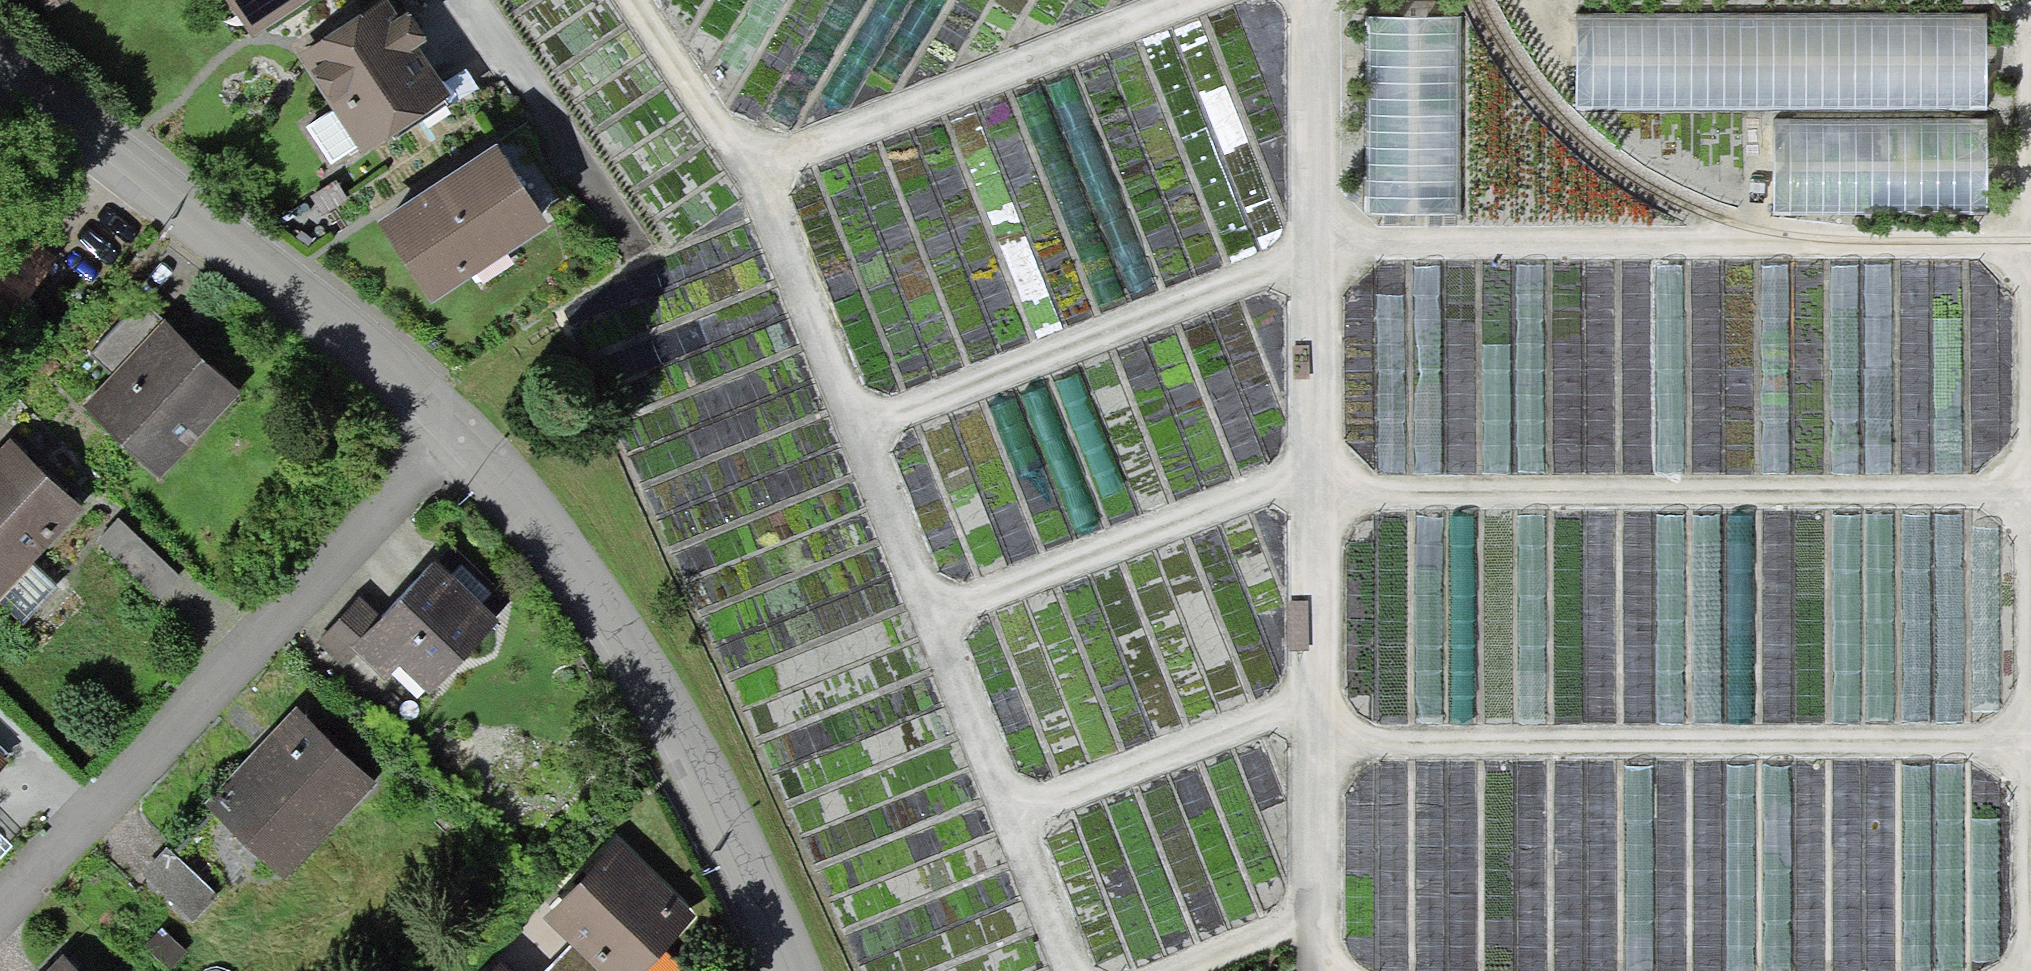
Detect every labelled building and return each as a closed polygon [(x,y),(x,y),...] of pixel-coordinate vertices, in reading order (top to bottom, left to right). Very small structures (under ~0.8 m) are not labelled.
[(254,41),(306,6),(302,0),(227,0),(254,41)] [(299,51),(334,101),(358,137),(443,80),(411,34),(425,25),(409,2),(396,11),(388,0),(375,0),(299,51)] [(1985,17),(1578,17),(1578,110),(1985,110),(1985,17)] [(1373,20),(1368,215),(1457,217),(1462,23),(1373,20)] [(358,137),(334,101),(302,123),(326,159),(358,137)] [(1986,122),(1774,121),(1774,217),(1986,217),(1986,122)] [(498,145),(384,218),(430,291),(545,218),(498,145)] [(85,352),(107,372),(156,319),(134,299),(85,352)] [(107,372),(80,402),(154,469),(229,387),(156,319),(107,372)] [(0,443),(0,582),(73,499),(4,438),(0,443)] [(113,518),(95,539),(154,589),(172,567),(113,518)] [(359,604),(323,643),(344,663),(362,643),(417,693),(495,607),(437,554),(376,620),(359,604)] [(292,711),(208,802),(280,868),(364,777),(292,711)] [(548,910),(577,937),(613,970),(625,970),(685,909),(615,841),(548,910)] [(166,852),(143,877),(188,918),(211,893),(166,852)] [(577,937),(545,970),(613,970),(577,937)] [(62,957),(49,970),(77,970),(62,957)] [(485,970),(503,970),(493,962),(485,970)]
